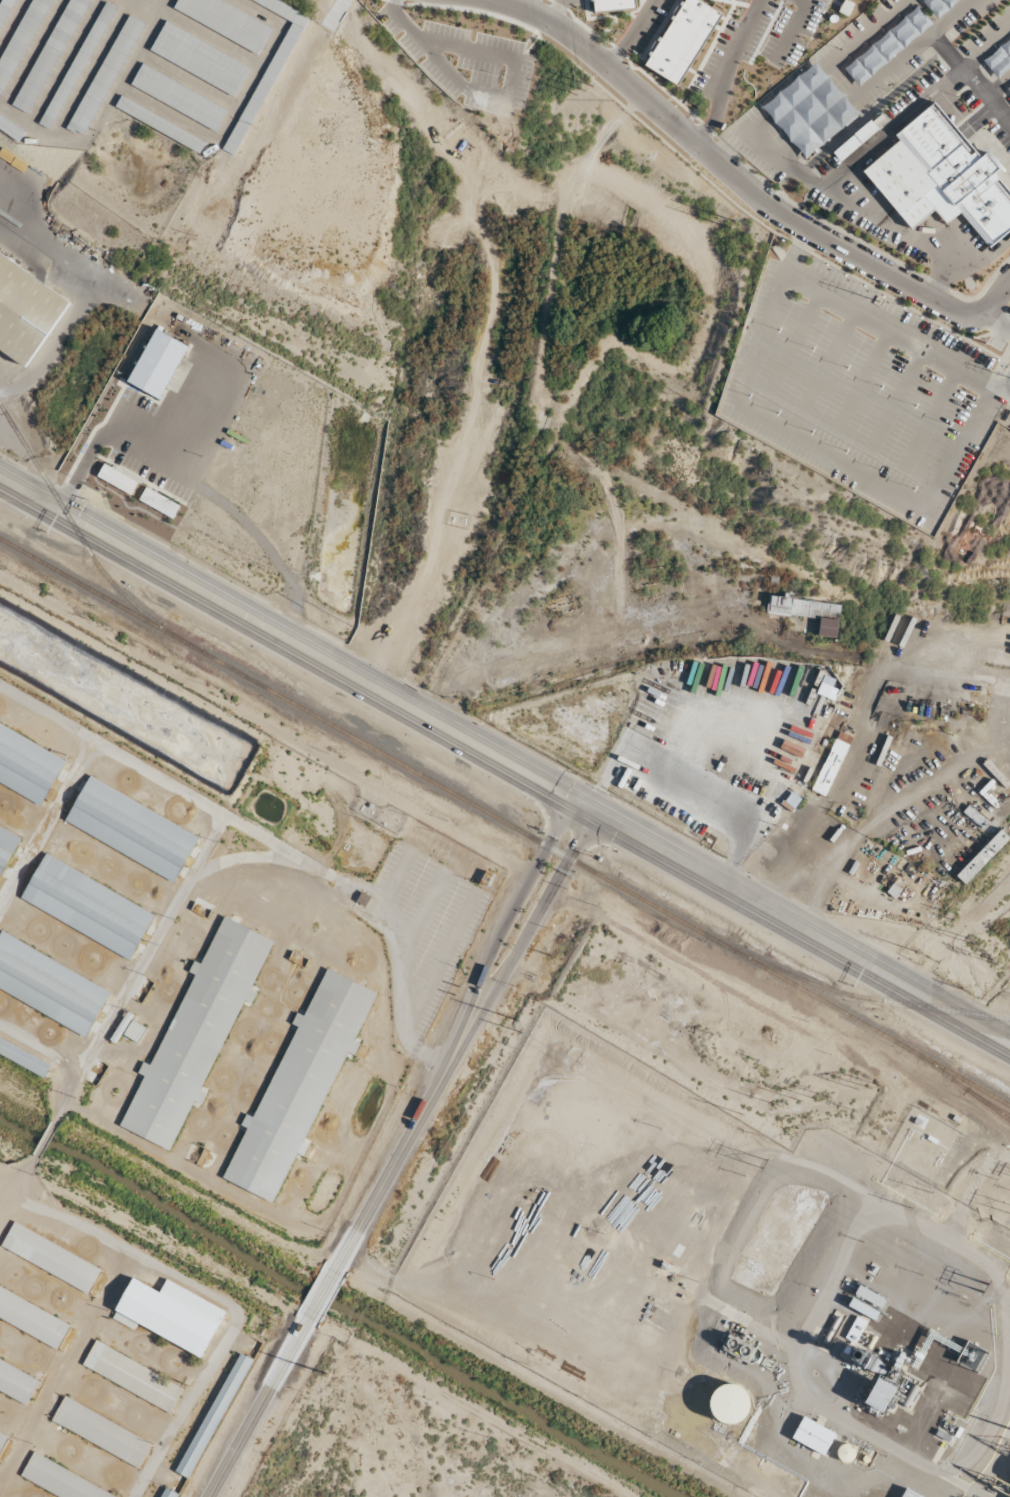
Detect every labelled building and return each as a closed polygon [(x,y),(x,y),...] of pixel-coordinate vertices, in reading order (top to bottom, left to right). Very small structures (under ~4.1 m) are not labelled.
[(3,96),(51,0),(31,0),(0,61),(0,95),(3,96)] [(30,115),(86,0),(66,0),(14,107),(30,115)] [(258,53),(272,26),(220,0),(177,0),(172,10),(258,53)] [(278,0),(250,0),(289,19),(225,151),(236,157),(306,14),(278,0)] [(592,11),(634,10),(634,0),(592,0),(592,11)] [(700,0),(680,0),(644,65),(680,85),(721,11),(700,0)] [(958,0),(922,0),(936,18),(958,0)] [(113,6),(102,1),(41,126),(52,131),(113,6)] [(858,86),(932,23),(917,6),(843,68),(858,86)] [(84,138),(142,22),(126,14),(68,130),(84,138)] [(250,66),(164,22),(149,52),(234,96),(250,66)] [(803,158),(842,128),(840,126),(856,113),(817,63),(762,106),(803,158)] [(129,87),(216,130),(227,108),(140,65),(129,87)] [(1009,229),(1009,194),(993,173),(999,169),(986,153),(979,158),(934,101),(894,133),(899,140),(862,169),(910,230),(934,211),(945,225),(961,212),(988,246),(1009,229)] [(841,162),(877,129),(868,119),(832,152),(841,162)] [(73,295),(0,249),(0,340),(32,360),(73,295)] [(187,345),(155,329),(128,382),(160,399),(187,345)] [(132,494),(138,481),(103,465),(97,478),(132,494)] [(180,504),(144,488),(138,502),(174,518),(180,504)] [(840,604),(784,598),(784,597),(769,595),(766,613),(820,619),(818,636),(836,638),(840,604)] [(0,724),(0,784),(39,806),(65,760),(0,724)] [(812,791),(826,797),(851,737),(837,731),(812,791)] [(1009,762),(998,772),(1009,784),(1009,763),(1009,762)] [(63,822),(174,882),(198,836),(88,777),(63,822)] [(21,838),(0,826),(0,874),(21,838)] [(1009,837),(1000,829),(956,876),(966,885),(1009,837)] [(19,900),(130,959),(154,913),(43,854),(19,900)] [(371,897),(365,907),(356,902),(362,892),(371,897)] [(170,1150),(191,1101),(200,1105),(205,1093),(201,1092),(240,999),(250,1003),(255,992),(251,990),(272,939),(221,918),(202,964),(193,960),(188,972),(191,974),(152,1066),(142,1062),(138,1073),(142,1074),(119,1128),(170,1150)] [(110,992),(0,930),(0,990),(85,1038),(110,992)] [(273,1201),(294,1152),(303,1156),(307,1145),(304,1144),(343,1052),(353,1056),(358,1044),(353,1042),(375,991),(324,970),(304,1017),(295,1014),(291,1024),(295,1026),(255,1118),(245,1114),(240,1125),(245,1127),(222,1180),(273,1201)] [(147,1026),(125,1014),(115,1032),(137,1044),(147,1026)] [(44,1077),(0,1053),(0,1038),(50,1066),(44,1077)] [(15,1220),(1,1244),(87,1293),(101,1269),(15,1220)] [(133,1277),(115,1309),(200,1357),(225,1312),(167,1279),(160,1292),(133,1277)] [(56,1350),(70,1325),(0,1286),(0,1318),(56,1350)] [(882,1307),(885,1298),(857,1286),(854,1296),(882,1307)] [(95,1339),(81,1363),(168,1412),(182,1388),(95,1339)] [(240,1353),(175,1471),(187,1478),(253,1359),(240,1353)] [(25,1406),(38,1381),(0,1359),(0,1392),(25,1406)] [(882,1413),(895,1388),(877,1378),(863,1403),(882,1413)] [(746,1384),(709,1389),(713,1424),(750,1419),(746,1384)] [(64,1395),(50,1420),(89,1441),(85,1448),(106,1460),(110,1453),(137,1468),(151,1444),(64,1395)] [(791,1438),(823,1456),(835,1434),(803,1416),(791,1438)] [(8,1437),(0,1432),(0,1451),(8,1437)] [(20,1475),(58,1496),(115,1496),(91,1484),(95,1477),(78,1467),(74,1475),(33,1452),(20,1475)] [(160,1496),(176,1496),(178,1494),(165,1488),(160,1496)] [(905,1488),(900,1496),(921,1496),(905,1488)]
